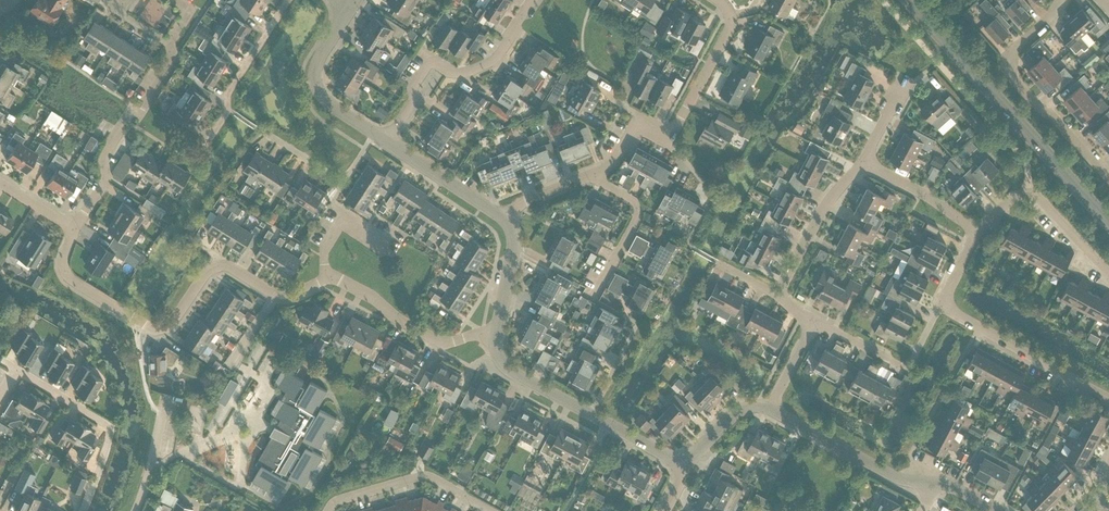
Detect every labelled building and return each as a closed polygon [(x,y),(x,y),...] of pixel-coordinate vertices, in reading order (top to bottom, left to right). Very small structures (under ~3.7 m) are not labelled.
[(65,0),(48,0),(38,0),(31,11),(52,24),(62,9),(60,8),(65,0)] [(244,13),(248,7),(260,14),(267,3),(262,0),(237,0),(233,6),(244,13)] [(413,4),(407,0),(390,0),(388,3),(396,8),(392,14),(408,25),(415,15),(409,11),(413,4)] [(489,1),(505,11),(512,0),(488,0),(489,1)] [(636,4),(633,8),(650,19),(650,20),(655,24),(664,11),(652,3),(654,0),(638,0),(636,4)] [(793,0),(773,0),(769,7),(794,20),(799,10),(792,6),(794,2),(793,1),(793,0)] [(1031,7),(1025,0),(1015,0),(1005,9),(1019,24),(1029,14),(1026,11),(1031,7)] [(497,22),(505,11),(489,1),(485,7),(480,4),(473,14),(484,22),(488,16),(497,22)] [(226,26),(244,38),(251,27),(240,20),(244,13),(233,6),(226,17),(230,19),(226,26)] [(984,27),(993,19),(982,6),(973,14),(984,27)] [(668,27),(682,34),(691,17),(690,17),(691,15),(677,7),(670,20),(664,17),(657,31),(664,35),(668,27)] [(1073,17),(1086,32),(1087,32),(1091,28),(1096,33),(1106,24),(1094,11),(1088,15),(1082,9),(1073,17)] [(448,46),(449,46),(459,31),(446,22),(452,15),(445,10),(436,23),(442,27),(433,39),(447,48),(448,46)] [(1006,29),(1011,25),(999,12),(994,16),(995,18),(985,27),(998,42),(1009,33),(1006,29)] [(373,17),(367,28),(387,41),(391,34),(395,37),(396,36),(400,38),(406,30),(385,17),(382,22),(373,17)] [(691,18),(691,17),(682,34),(681,36),(694,43),(690,51),(697,55),(705,41),(699,38),(706,25),(691,17),(691,18)] [(1087,32),(1086,32),(1073,17),(1064,25),(1068,30),(1061,36),(1075,51),(1082,45),(1086,42),(1089,46),(1095,41),(1087,32)] [(91,51),(106,28),(95,21),(85,36),(91,40),(86,47),(91,51)] [(648,21),(642,30),(651,37),(657,28),(648,21)] [(199,34),(202,28),(197,25),(194,31),(199,34)] [(778,45),(784,32),(770,25),(766,33),(756,28),(752,36),(753,37),(746,50),(763,58),(772,41),(778,45)] [(210,41),(221,49),(225,42),(237,49),(244,38),(226,26),(221,33),(217,30),(210,41)] [(107,51),(117,35),(106,28),(91,51),(97,54),(101,47),(107,51)] [(386,50),(382,48),(387,41),(367,28),(360,38),(368,44),(364,49),(385,63),(391,54),(386,51),(386,50)] [(460,31),(459,31),(449,46),(462,56),(471,44),(477,48),(485,35),(478,30),(473,38),(461,29),(460,31)] [(113,65),(128,42),(117,35),(107,51),(113,54),(108,62),(113,65)] [(645,36),(641,42),(648,46),(651,40),(645,36)] [(210,41),(205,38),(199,47),(204,50),(203,52),(207,55),(203,61),(221,74),(228,62),(217,55),(221,49),(210,41)] [(1037,63),(1028,71),(1037,81),(1053,66),(1048,60),(1053,55),(1040,39),(1027,51),(1037,63)] [(129,65),(139,49),(128,42),(113,65),(119,68),(123,61),(129,65)] [(641,43),(637,50),(646,55),(649,48),(641,43)] [(526,58),(542,68),(546,63),(552,67),(559,57),(548,50),(544,55),(541,53),(542,52),(537,49),(536,50),(533,48),(526,58)] [(140,72),(150,56),(139,49),(129,65),(135,68),(130,76),(135,79),(140,72)] [(87,58),(80,53),(74,62),(81,66),(87,58)] [(352,58),(344,69),(362,81),(366,74),(372,78),(379,68),(366,59),(363,65),(352,58)] [(534,85),(539,88),(545,78),(538,74),(542,68),(526,58),(519,68),(523,70),(522,72),(526,75),(527,73),(531,75),(527,81),(534,85)] [(648,96),(657,80),(644,73),(649,63),(642,59),(633,74),(639,77),(632,91),(647,98),(648,96)] [(221,74),(203,61),(198,68),(194,66),(187,76),(193,81),(194,80),(198,84),(203,77),(214,85),(221,74)] [(398,68),(389,62),(386,68),(394,74),(398,68)] [(863,106),(875,84),(862,77),(866,69),(852,62),(845,75),(854,80),(845,96),(863,106)] [(0,66),(0,78),(12,85),(16,78),(24,83),(30,71),(16,63),(12,69),(2,63),(0,66)] [(722,94),(720,98),(736,106),(738,103),(750,81),(753,82),(758,74),(742,65),(738,73),(733,71),(721,94),(722,94)] [(1059,72),(1053,66),(1037,81),(1046,91),(1057,81),(1062,87),(1073,77),(1065,67),(1059,72)] [(358,87),(362,81),(344,69),(337,81),(348,88),(344,94),(357,102),(364,91),(358,87)] [(48,77),(41,72),(37,78),(44,83),(48,77)] [(565,74),(560,83),(567,86),(572,77),(565,74)] [(573,84),(571,88),(596,102),(602,93),(594,89),(599,80),(587,74),(579,88),(573,84)] [(1064,100),(1073,111),(1090,96),(1084,89),(1090,84),(1086,81),(1088,79),(1084,74),(1071,86),(1075,90),(1064,100)] [(501,86),(517,96),(521,91),(528,95),(534,85),(527,81),(523,78),(519,83),(516,81),(517,80),(512,77),(511,78),(508,76),(501,86)] [(658,80),(657,80),(648,96),(649,97),(663,104),(670,91),(676,95),(683,81),(676,77),(672,85),(659,78),(658,80)] [(12,85),(0,78),(0,102),(9,107),(16,96),(8,92),(12,85)] [(205,88),(198,84),(193,81),(187,91),(191,94),(186,101),(205,113),(212,102),(201,94),(205,88)] [(506,103),(502,109),(514,116),(520,106),(513,102),(517,96),(501,86),(495,96),(498,98),(497,100),(502,103),(503,101),(506,103)] [(134,91),(129,88),(125,94),(131,97),(134,91)] [(591,111),(596,102),(571,88),(569,91),(575,95),(568,109),(580,115),(584,107),(591,111)] [(467,94),(464,91),(457,101),(473,112),(479,116),(483,110),(484,111),(490,101),(479,93),(475,99),(472,96),(473,95),(468,92),(467,94)] [(558,94),(552,91),(547,100),(553,103),(558,94)] [(952,117),(962,108),(950,95),(944,100),(938,95),(921,110),(932,122),(946,109),(952,117)] [(1095,102),(1090,96),(1073,111),(1082,121),(1093,111),(1098,115),(1108,105),(1101,97),(1095,102)] [(189,118),(198,124),(205,113),(186,101),(182,107),(174,102),(167,113),(171,116),(182,123),(184,120),(186,121),(189,118)] [(464,128),(470,132),(476,122),(470,117),(473,112),(457,101),(451,111),(454,114),(453,115),(458,118),(458,116),(462,119),(458,124),(464,128)] [(849,123),(853,115),(829,102),(825,110),(834,115),(829,125),(826,124),(821,133),(842,145),(853,125),(849,123)] [(381,108),(378,106),(374,112),(384,118),(389,111),(382,106),(381,108)] [(548,109),(539,112),(546,129),(554,126),(548,109)] [(51,110),(44,122),(53,128),(52,129),(63,136),(72,123),(51,110)] [(1102,143),(1108,137),(1108,110),(1099,119),(1103,124),(1093,133),(1102,143)] [(736,133),(741,124),(723,114),(719,122),(712,119),(708,127),(706,126),(701,134),(709,139),(708,140),(714,144),(715,142),(723,146),(727,138),(730,139),(734,131),(736,133)] [(464,128),(458,124),(453,120),(449,126),(446,124),(447,122),(443,119),(442,121),(438,118),(432,128),(447,139),(448,139),(451,133),(458,138),(464,128)] [(806,126),(798,122),(793,130),(801,135),(806,126)] [(974,131),(969,125),(964,129),(969,135),(974,131)] [(574,131),(568,133),(578,159),(582,157),(583,158),(591,155),(586,144),(593,142),(587,126),(580,129),(583,136),(576,139),(574,131)] [(447,139),(432,128),(425,138),(428,141),(427,142),(432,145),(433,144),(436,146),(433,151),(444,159),(451,149),(449,148),(453,142),(448,139),(447,139)] [(6,160),(16,166),(28,147),(22,144),(25,138),(15,132),(8,143),(14,147),(6,160)] [(904,132),(897,146),(916,157),(922,146),(930,151),(935,140),(919,132),(916,138),(904,132)] [(574,161),(578,159),(568,133),(563,135),(566,143),(559,145),(566,164),(575,161),(574,161)] [(530,142),(541,167),(545,166),(553,163),(545,144),(539,147),(533,134),(528,136),(530,142)] [(92,135),(85,146),(91,151),(98,139),(92,135)] [(810,154),(805,163),(822,173),(830,158),(819,153),(822,147),(811,141),(805,151),(810,154)] [(34,151),(28,147),(16,166),(27,173),(35,160),(42,164),(52,149),(40,142),(34,151)] [(530,142),(513,148),(519,164),(524,162),(529,173),(537,169),(541,167),(530,142)] [(973,143),(965,149),(970,155),(978,149),(973,143)] [(911,166),(916,157),(897,146),(889,160),(909,170),(912,172),(915,168),(911,166)] [(630,190),(649,154),(645,152),(645,151),(638,147),(628,165),(634,168),(631,175),(628,174),(622,185),(630,190)] [(498,155),(495,156),(505,181),(509,180),(518,177),(513,166),(519,164),(513,148),(498,154),(498,155)] [(155,157),(143,150),(135,163),(132,168),(143,175),(155,157)] [(251,184),(255,177),(267,159),(256,152),(254,154),(249,150),(241,162),(247,166),(244,170),(250,174),(245,180),(251,184)] [(967,158),(960,150),(951,158),(958,166),(967,158)] [(46,185),(57,191),(68,172),(62,169),(68,160),(56,152),(48,165),(55,170),(46,185)] [(135,158),(126,152),(121,160),(130,166),(130,167),(132,168),(135,163),(133,161),(135,158)] [(645,188),(647,184),(661,160),(652,155),(652,156),(649,154),(640,171),(646,175),(640,185),(645,188)] [(945,160),(935,155),(931,163),(941,168),(945,160)] [(505,181),(495,156),(490,158),(491,160),(483,162),(483,164),(477,167),(482,179),(489,176),(493,187),(501,183),(505,181)] [(166,164),(155,157),(143,175),(154,182),(157,178),(166,164)] [(975,163),(965,174),(980,189),(985,184),(984,183),(998,169),(987,158),(978,166),(975,163)] [(179,167),(169,159),(166,164),(157,178),(168,185),(179,167)] [(267,159),(255,177),(266,184),(278,166),(267,159)] [(130,167),(130,166),(121,160),(117,165),(127,172),(130,167)] [(659,190),(665,194),(665,193),(673,180),(667,176),(672,166),(665,162),(664,162),(661,160),(647,184),(652,187),(656,180),(663,184),(659,190)] [(815,187),(822,173),(805,163),(799,173),(795,171),(789,181),(797,186),(801,188),(804,181),(815,187)] [(123,177),(127,172),(117,165),(113,171),(123,177)] [(386,176),(369,165),(361,176),(379,188),(380,185),(385,179),(392,183),(395,179),(387,174),(386,176)] [(278,166),(266,184),(277,191),(276,193),(282,197),(290,185),(284,181),(289,173),(278,166)] [(941,170),(934,166),(928,178),(935,181),(941,170)] [(191,174),(179,167),(168,185),(179,192),(191,174)] [(74,176),(68,172),(57,191),(67,198),(75,185),(81,188),(88,177),(78,171),(74,176)] [(975,194),(980,189),(965,174),(954,184),(957,187),(952,192),(966,207),(977,196),(975,194)] [(379,188),(361,176),(353,188),(371,199),(377,190),(384,195),(387,190),(380,185),(379,188)] [(793,192),(797,186),(779,176),(774,186),(784,192),(779,202),(797,211),(804,198),(793,192)] [(298,199),(304,203),(315,185),(305,179),(298,190),(292,186),(284,198),(294,205),(298,199)] [(416,187),(405,179),(393,197),(391,195),(386,203),(391,206),(396,199),(402,203),(405,205),(416,187)] [(127,186),(135,191),(138,185),(130,180),(127,186)] [(249,186),(243,182),(238,190),(245,194),(249,186)] [(325,192),(315,185),(304,203),(310,207),(306,213),(317,220),(324,207),(318,203),(325,192)] [(428,195),(416,187),(405,205),(402,203),(397,210),(402,213),(407,206),(416,212),(425,199),(428,195)] [(665,194),(657,208),(664,212),(668,205),(674,208),(670,215),(675,218),(688,194),(684,192),(685,191),(677,187),(672,197),(665,193),(665,194)] [(371,199),(353,188),(346,199),(363,210),(361,213),(369,218),(372,213),(365,208),(371,199)] [(860,194),(858,198),(877,208),(880,201),(890,207),(896,196),(884,189),(881,195),(867,188),(863,195),(860,194)] [(218,198),(223,202),(226,196),(221,193),(218,198)] [(688,194),(675,218),(680,220),(684,214),(690,217),(689,220),(696,224),(704,209),(697,205),(700,199),(692,195),(692,196),(688,194)] [(166,211),(147,198),(143,204),(162,216),(166,211)] [(594,229),(608,205),(604,203),(604,202),(597,198),(593,205),(586,202),(577,217),(585,221),(591,224),(590,226),(594,229)] [(868,219),(865,224),(877,231),(883,220),(873,215),(877,208),(858,198),(856,203),(859,204),(855,212),(868,219)] [(436,207),(425,199),(416,212),(413,217),(422,223),(417,230),(422,233),(427,226),(425,224),(436,207)] [(789,225),(797,211),(779,202),(774,212),(769,210),(764,220),(775,226),(779,220),(789,225)] [(125,203),(117,216),(135,228),(141,220),(147,224),(154,212),(140,203),(136,210),(125,203)] [(207,231),(219,238),(235,213),(232,211),(228,218),(221,214),(225,207),(221,204),(216,212),(218,213),(207,231)] [(594,229),(589,238),(602,245),(606,238),(598,234),(603,225),(610,228),(619,211),(612,207),(608,205),(594,229)] [(448,214),(436,207),(425,224),(427,226),(434,230),(429,238),(434,241),(438,233),(436,232),(448,214)] [(13,219),(1,211),(1,210),(0,209),(0,229),(5,232),(13,219)] [(279,215),(273,212),(267,220),(273,224),(279,215)] [(219,238),(231,245),(242,227),(232,221),(237,214),(235,213),(219,238)] [(393,223),(399,227),(405,216),(400,213),(393,223)] [(459,222),(448,214),(436,232),(438,233),(445,238),(440,245),(445,248),(450,240),(448,239),(459,222)] [(130,236),(135,228),(117,216),(108,229),(119,236),(115,243),(128,252),(136,240),(130,236)] [(772,232),(775,226),(764,220),(758,230),(763,232),(757,242),(775,252),(782,238),(772,232)] [(925,241),(922,247),(940,256),(946,245),(934,238),(939,229),(928,222),(919,238),(925,241)] [(842,229),(840,233),(858,243),(862,236),(872,242),(877,231),(865,224),(862,230),(849,223),(845,230),(842,229)] [(1013,251),(1026,226),(1022,224),(1018,231),(1011,227),(1001,245),(1013,251)] [(251,233),(242,227),(231,245),(242,252),(253,235),(256,236),(260,228),(256,225),(251,233)] [(1024,258),(1034,240),(1027,236),(1031,228),(1026,226),(1013,251),(1024,258)] [(255,256),(267,263),(283,238),(280,236),(276,244),(269,240),(274,232),(269,229),(264,237),(266,239),(255,256)] [(35,267),(51,241),(33,230),(25,243),(18,238),(8,253),(16,258),(17,256),(35,267)] [(473,236),(466,231),(462,235),(470,240),(465,247),(464,249),(481,261),(489,249),(472,238),(473,236)] [(896,240),(898,233),(890,231),(888,237),(896,240)] [(556,240),(554,244),(578,257),(581,252),(574,249),(578,242),(560,232),(556,240)] [(855,250),(858,243),(840,233),(837,238),(840,239),(836,247),(850,254),(847,259),(859,266),(865,255),(855,250)] [(637,234),(633,242),(669,262),(671,258),(672,258),(676,251),(675,250),(679,245),(668,239),(665,245),(658,241),(655,247),(648,244),(649,241),(637,234)] [(1034,240),(1024,258),(1036,264),(1050,239),(1046,237),(1042,244),(1034,240)] [(267,263),(279,271),(290,253),(281,247),(285,239),(283,238),(267,263)] [(602,245),(589,238),(585,246),(598,253),(602,245)] [(1050,239),(1036,264),(1048,271),(1058,253),(1050,248),(1054,241),(1050,239)] [(465,247),(458,242),(455,247),(462,252),(456,261),(463,266),(474,273),(474,272),(481,261),(464,249),(465,247)] [(667,266),(669,262),(633,242),(629,250),(641,257),(643,254),(649,257),(646,264),(648,265),(645,271),(656,277),(659,271),(664,274),(668,266),(667,266)] [(757,260),(767,266),(775,252),(757,242),(752,252),(743,248),(737,259),(753,267),(754,266),(757,260)] [(124,260),(129,253),(114,243),(110,250),(99,243),(95,250),(96,251),(86,265),(101,275),(114,254),(124,260)] [(550,266),(555,269),(566,275),(570,268),(565,265),(569,259),(576,262),(578,257),(554,244),(552,248),(548,255),(554,259),(550,266)] [(934,268),(940,256),(922,247),(919,252),(914,249),(908,261),(919,267),(922,261),(934,268)] [(1058,253),(1048,271),(1060,277),(1074,252),(1070,250),(1066,257),(1058,253)] [(299,258),(290,253),(279,271),(291,278),(301,260),(304,262),(309,254),(304,251),(299,258)] [(916,273),(919,267),(908,261),(901,273),(899,278),(922,291),(928,279),(916,273)] [(474,273),(463,266),(457,275),(450,270),(447,275),(454,279),(456,277),(473,289),(481,277),(474,272),(474,273)] [(825,302),(829,304),(839,285),(832,282),(837,272),(826,266),(820,278),(826,281),(819,295),(826,299),(825,302)] [(541,281),(539,285),(564,299),(570,288),(573,284),(578,287),(581,283),(566,275),(555,269),(551,277),(546,274),(541,282),(541,281)] [(616,273),(612,280),(650,301),(652,297),(651,297),(655,289),(638,279),(634,286),(627,282),(629,279),(616,273)] [(473,289),(456,277),(454,279),(450,286),(443,281),(440,286),(447,291),(448,288),(466,300),(473,289)] [(922,291),(899,278),(897,277),(887,295),(901,302),(904,296),(916,302),(922,291)] [(1060,299),(1072,305),(1086,280),(1082,278),(1078,285),(1070,281),(1060,299)] [(846,289),(839,285),(829,304),(833,306),(835,303),(842,307),(849,294),(855,297),(862,285),(851,279),(846,289)] [(648,304),(650,301),(612,280),(608,288),(620,295),(622,292),(629,296),(625,302),(643,312),(647,304),(648,304)] [(1090,282),(1086,280),(1072,305),(1084,312),(1094,294),(1086,289),(1090,282)] [(711,302),(721,307),(731,290),(717,282),(711,293),(705,290),(699,302),(709,307),(711,302)] [(561,304),(564,299),(539,285),(537,289),(533,297),(544,302),(539,310),(542,311),(556,319),(560,311),(551,306),(554,300),(561,304)] [(227,288),(219,299),(244,316),(245,314),(238,309),(243,302),(250,307),(253,302),(245,297),(244,300),(227,288)] [(466,300),(448,288),(447,291),(442,297),(435,293),(432,297),(440,302),(441,300),(458,311),(466,300)] [(745,297),(731,290),(721,307),(731,313),(726,323),(737,328),(738,327),(737,326),(744,315),(746,311),(739,308),(745,297)] [(1094,294),(1084,312),(1096,318),(1108,294),(1108,292),(1106,290),(1102,298),(1094,294)] [(866,293),(862,301),(868,304),(872,297),(866,293)] [(1096,318),(1108,325),(1108,323),(1108,294),(1096,318)] [(898,307),(901,302),(887,295),(881,306),(893,312),(890,318),(908,327),(914,316),(898,307)] [(244,316),(219,299),(212,311),(236,327),(238,325),(230,320),(235,314),(242,318),(244,316)] [(325,335),(333,320),(326,316),(329,311),(315,303),(312,309),(307,306),(299,319),(314,327),(313,329),(325,335)] [(593,320),(590,325),(614,338),(616,334),(617,335),(621,327),(611,322),(615,315),(600,307),(596,314),(603,318),(600,324),(593,320)] [(750,318),(744,315),(737,326),(738,327),(748,332),(750,327),(760,333),(769,315),(755,308),(750,318)] [(236,327),(212,311),(204,322),(217,331),(221,334),(227,325),(235,330),(236,327)] [(556,319),(542,311),(538,319),(531,315),(527,323),(525,327),(549,340),(552,335),(545,331),(548,325),(551,327),(552,325),(564,332),(568,325),(556,319)] [(585,324),(589,318),(580,313),(576,319),(585,324)] [(783,322),(769,315),(760,333),(770,338),(768,342),(777,347),(783,336),(778,333),(783,322)] [(355,344),(366,323),(353,316),(349,323),(343,320),(334,338),(343,344),(345,339),(355,344)] [(902,339),(908,327),(890,318),(887,323),(881,320),(875,332),(887,338),(890,332),(902,339)] [(217,331),(204,322),(199,319),(192,330),(216,347),(218,345),(211,340),(217,331)] [(366,323),(355,344),(365,350),(363,354),(374,360),(384,342),(376,338),(380,331),(366,323)] [(614,338),(590,325),(587,330),(594,334),(591,341),(583,337),(579,344),(581,345),(595,353),(599,345),(609,350),(613,342),(612,342),(614,338)] [(547,345),(549,340),(525,327),(523,331),(519,338),(536,348),(540,341),(547,345)] [(23,328),(12,347),(20,352),(17,357),(31,366),(44,344),(30,336),(32,334),(23,328)] [(215,350),(216,347),(192,330),(184,342),(201,353),(199,356),(207,361),(210,356),(203,351),(207,345),(215,350)] [(309,361),(317,365),(329,342),(321,337),(309,361)] [(236,345),(229,340),(226,346),(232,350),(236,345)] [(393,361),(399,364),(409,346),(398,340),(392,352),(384,348),(377,362),(389,368),(393,361)] [(54,347),(42,366),(51,371),(47,376),(61,384),(74,363),(62,355),(66,347),(61,343),(57,349),(54,347)] [(814,369),(825,375),(841,345),(836,343),(831,352),(818,345),(812,356),(819,359),(814,369)] [(591,360),(595,353),(581,345),(577,353),(583,356),(579,362),(572,359),(569,364),(594,377),(596,373),(600,365),(591,360)] [(841,371),(848,375),(852,366),(853,364),(841,357),(845,347),(841,345),(825,375),(836,381),(841,371)] [(166,346),(166,347),(161,354),(150,355),(151,372),(156,372),(156,377),(158,379),(165,378),(167,376),(167,365),(173,365),(179,355),(166,346)] [(419,351),(409,346),(399,364),(405,368),(401,375),(413,381),(421,367),(413,363),(419,351)] [(976,380),(990,354),(978,347),(968,366),(976,370),(972,377),(976,380)] [(537,362),(545,367),(552,354),(544,350),(537,362)] [(560,358),(552,354),(545,367),(553,371),(560,358)] [(984,375),(992,379),(1002,360),(990,354),(976,380),(980,382),(984,375)] [(192,361),(183,355),(179,361),(189,367),(192,361)] [(996,390),(1000,392),(1014,367),(1002,360),(992,379),(1000,383),(996,390)] [(435,384),(441,387),(451,368),(440,363),(434,374),(426,370),(419,384),(431,391),(435,384)] [(848,375),(847,377),(853,380),(848,390),(859,396),(875,366),(871,363),(865,372),(852,366),(848,375)] [(90,372),(91,370),(82,364),(71,383),(79,388),(76,393),(90,402),(103,380),(90,372)] [(592,380),(594,377),(569,364),(567,369),(574,372),(570,379),(588,388),(592,381),(592,380)] [(879,368),(875,366),(859,396),(870,402),(880,381),(875,378),(879,368)] [(711,376),(703,385),(719,401),(728,391),(724,387),(729,382),(713,367),(708,373),(711,376)] [(1016,392),(1020,383),(1026,373),(1014,367),(1000,392),(1004,395),(1008,387),(1016,392)] [(461,374),(451,368),(441,387),(447,390),(444,396),(455,402),(462,389),(455,386),(461,374)] [(319,447),(336,418),(320,409),(318,412),(315,410),(327,391),(311,381),(308,385),(303,382),(304,380),(288,371),(280,386),(285,389),(284,389),(287,391),(284,395),(287,397),(276,416),(281,419),(277,426),(281,428),(273,441),(270,440),(256,464),(261,466),(253,481),(282,498),(291,482),(288,480),(290,476),(305,485),(322,456),(312,450),(315,445),(319,447)] [(880,381),(870,402),(880,407),(886,397),(891,400),(902,380),(892,375),(886,384),(880,381)] [(686,385),(679,378),(674,383),(681,390),(686,385)] [(972,381),(966,378),(961,389),(967,392),(972,381)] [(231,379),(218,401),(225,405),(238,383),(231,379)] [(477,403),(483,407),(494,387),(482,381),(476,393),(469,389),(461,404),(471,410),(477,403)] [(1020,383),(1016,392),(1010,401),(1018,405),(1014,413),(1018,415),(1032,389),(1020,383)] [(710,410),(719,401),(703,385),(694,394),(690,390),(685,396),(701,411),(706,406),(710,410)] [(506,394),(494,387),(483,407),(490,410),(487,420),(488,421),(487,425),(497,430),(503,419),(501,418),(506,410),(499,406),(506,394)] [(384,393),(377,389),(373,397),(380,401),(384,393)] [(1032,389),(1018,415),(1022,417),(1026,410),(1034,414),(1044,396),(1032,389)] [(27,414),(37,397),(30,392),(29,394),(24,391),(17,402),(12,399),(12,398),(4,412),(14,418),(19,409),(27,414)] [(673,402),(665,411),(681,427),(690,418),(686,414),(691,408),(675,393),(670,399),(673,402)] [(1044,396),(1034,414),(1042,418),(1038,425),(1042,428),(1047,419),(1055,404),(1056,402),(1044,396)] [(37,397),(27,414),(35,418),(31,425),(41,431),(48,420),(47,420),(42,417),(48,406),(43,403),(45,401),(37,397)] [(945,409),(971,423),(973,418),(966,414),(970,407),(963,403),(951,397),(945,409)] [(1055,404),(1047,419),(1051,421),(1059,407),(1055,404)] [(1079,415),(1105,429),(1108,422),(1108,416),(1093,407),(1089,415),(1081,411),(1079,415)] [(518,429),(524,432),(533,413),(523,408),(517,419),(510,416),(503,429),(514,435),(518,429)] [(945,409),(939,421),(957,430),(961,423),(968,427),(971,423),(945,409)] [(672,437),(681,427),(665,411),(656,420),(653,417),(649,421),(642,413),(635,419),(646,430),(651,425),(663,437),(668,432),(672,437)] [(544,419),(533,413),(524,432),(530,435),(526,441),(538,447),(545,434),(538,431),(544,419)] [(1105,429),(1079,415),(1077,419),(1084,423),(1080,431),(1099,441),(1105,429)] [(74,442),(84,425),(76,420),(75,422),(71,420),(64,430),(58,427),(51,438),(61,444),(65,437),(74,442)] [(939,421),(932,433),(958,446),(960,442),(953,438),(957,430),(939,421)] [(84,425),(74,442),(81,447),(77,454),(87,460),(94,449),(88,445),(95,434),(90,431),(91,429),(84,425)] [(983,438),(986,431),(973,425),(970,431),(983,438)] [(989,427),(985,433),(991,436),(994,430),(989,427)] [(556,451),(565,455),(575,436),(562,428),(555,440),(548,437),(541,450),(553,457),(556,451)] [(753,453),(760,457),(772,436),(759,428),(753,439),(746,435),(737,453),(749,460),(753,453)] [(1092,453),(1099,441),(1080,431),(1076,439),(1069,435),(1066,439),(1092,453)] [(956,450),(958,446),(932,433),(926,445),(944,454),(948,447),(956,450)] [(405,443),(390,435),(386,442),(401,450),(405,443)] [(589,443),(575,436),(565,455),(573,460),(570,466),(582,473),(589,459),(582,455),(589,443)] [(785,443),(772,436),(760,457),(768,461),(764,468),(777,474),(786,457),(780,453),(785,443)] [(1047,436),(1042,444),(1048,447),(1052,439),(1047,436)] [(1086,465),(1092,453),(1066,439),(1064,443),(1071,447),(1067,455),(1086,465)] [(433,447),(426,443),(419,454),(427,458),(433,447)] [(224,475),(231,463),(200,446),(193,458),(224,475)] [(988,481),(997,463),(990,459),(993,453),(982,447),(974,462),(980,465),(975,474),(988,481)] [(969,454),(962,450),(957,458),(964,462),(969,454)] [(0,453),(0,464),(4,466),(8,457),(0,453)] [(48,464),(58,469),(63,460),(53,455),(48,464)] [(1021,456),(1018,461),(1024,464),(1027,459),(1021,456)] [(621,482),(628,486),(639,465),(628,459),(621,471),(614,468),(606,481),(618,488),(621,482)] [(736,466),(724,459),(720,466),(733,473),(736,466)] [(997,463),(988,481),(1000,487),(1005,478),(1011,482),(1019,467),(1007,461),(1004,466),(997,463)] [(22,474),(31,478),(36,466),(28,462),(22,474)] [(1049,466),(1070,486),(1079,476),(1065,462),(1058,468),(1052,463),(1049,466)] [(474,470),(464,464),(457,476),(467,482),(474,470)] [(651,472),(639,465),(628,486),(636,490),(633,495),(645,502),(652,488),(644,484),(651,472)] [(1070,486),(1049,466),(1046,469),(1052,475),(1046,481),(1061,496),(1070,486)] [(719,483),(716,489),(737,500),(743,490),(725,480),(728,474),(716,468),(710,478),(719,483)] [(12,469),(6,479),(15,484),(20,474),(12,469)] [(86,479),(76,474),(70,489),(80,493),(86,479)] [(523,481),(513,475),(509,482),(519,488),(523,481)] [(1051,505),(1061,496),(1046,481),(1039,488),(1034,482),(1030,485),(1051,505)] [(16,510),(34,510),(40,498),(33,494),(36,487),(30,484),(26,491),(16,510)] [(525,485),(518,502),(538,510),(545,493),(525,485)] [(1051,505),(1030,485),(1027,489),(1033,494),(1027,501),(1037,510),(1046,510),(1051,505)] [(737,500),(716,489),(712,495),(704,491),(698,501),(711,508),(714,502),(731,510),(732,510),(737,500)] [(901,505),(883,495),(875,510),(897,510),(901,505)] [(452,507),(450,510),(443,507),(444,504),(439,500),(437,504),(423,496),(409,501),(408,497),(395,501),(396,504),(374,510),(373,507),(360,510),(458,510),(452,507)] [(711,508),(698,501),(693,510),(709,510),(711,508)] [(177,502),(173,510),(192,510),(193,509),(177,502)]
